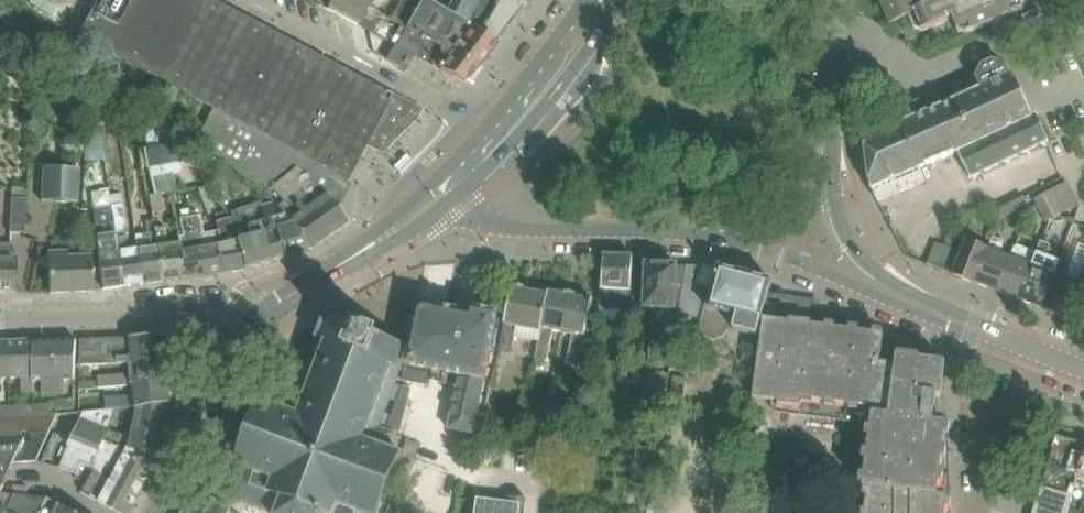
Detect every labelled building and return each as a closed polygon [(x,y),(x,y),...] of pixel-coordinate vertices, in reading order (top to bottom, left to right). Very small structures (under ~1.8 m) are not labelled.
[(347,181),(392,97),(209,0),(97,0),(77,38),(159,81),(211,109),(211,110),(347,181)] [(372,0),(314,0),(313,3),(358,26),(364,15),(372,0)] [(399,4),(391,19),(400,24),(477,68),(497,41),(438,8),(432,5),(423,0),(393,0),(399,4)] [(497,41),(521,10),(498,0),(443,0),(438,8),(497,41)] [(883,6),(890,24),(914,14),(913,13),(932,4),(930,0),(896,0),(883,6)] [(914,14),(922,32),(952,18),(958,31),(965,34),(1022,9),(1025,2),(1025,0),(942,0),(932,4),(913,13),(914,14)] [(377,22),(364,15),(358,26),(372,33),(377,22)] [(477,68),(400,24),(395,35),(402,39),(418,48),(413,57),(464,85),(477,68)] [(405,71),(413,57),(394,47),(387,60),(405,71)] [(1044,143),(1045,142),(1048,141),(1036,116),(1035,113),(1032,115),(1013,73),(1009,75),(1004,65),(993,62),(982,67),(977,78),(982,88),(978,90),(977,90),(1008,160),(1044,143)] [(11,67),(10,78),(21,78),(21,68),(11,67)] [(977,90),(953,101),(972,144),(974,144),(979,155),(978,156),(985,171),(1008,160),(977,90)] [(89,94),(84,163),(104,163),(95,97),(89,94)] [(911,119),(902,123),(920,168),(957,152),(970,178),(985,171),(978,156),(979,155),(974,144),(972,144),(953,101),(928,112),(924,103),(919,101),(910,105),(908,110),(911,119)] [(336,202),(347,181),(211,110),(195,141),(206,147),(260,191),(294,163),(297,167),(311,183),(329,195),(336,202)] [(919,168),(920,168),(902,123),(864,140),(871,189),(877,201),(925,181),(919,168)] [(176,147),(160,150),(163,168),(181,165),(176,147)] [(163,168),(160,150),(147,153),(149,171),(163,168)] [(41,202),(77,203),(79,169),(44,167),(41,202)] [(285,217),(309,250),(346,225),(349,223),(336,202),(329,195),(311,183),(297,167),(272,188),(284,203),(278,208),(285,217)] [(1072,194),(1066,182),(1044,193),(1050,205),(1072,194)] [(1035,198),(1041,210),(1050,205),(1044,193),(1035,198)] [(1056,217),(1078,206),(1072,194),(1050,205),(1056,217)] [(161,197),(149,199),(151,217),(164,215),(161,197)] [(1024,197),(1010,204),(1014,212),(1028,205),(1024,197)] [(11,201),(9,235),(25,236),(27,202),(11,201)] [(1000,219),(1014,212),(1010,204),(996,211),(1000,219)] [(142,285),(137,250),(129,251),(127,237),(125,237),(123,218),(121,205),(110,206),(111,213),(112,220),(114,220),(116,239),(123,287),(142,285)] [(278,209),(276,210),(283,218),(264,224),(258,205),(231,214),(233,220),(230,221),(240,256),(244,255),(248,269),(284,258),(309,250),(285,217),(278,209)] [(1056,217),(1050,205),(1041,210),(1047,222),(1056,217)] [(93,215),(97,260),(103,290),(123,287),(116,239),(114,220),(112,220),(111,213),(93,215)] [(217,247),(215,235),(204,237),(203,231),(200,216),(190,218),(193,235),(196,234),(202,271),(203,271),(204,276),(222,273),(217,247)] [(183,238),(177,239),(178,244),(181,279),(181,280),(204,276),(203,271),(202,271),(196,234),(193,235),(190,218),(181,220),(183,238)] [(147,235),(135,236),(137,250),(142,285),(162,282),(154,233),(153,220),(145,221),(147,235)] [(230,221),(217,224),(219,234),(215,235),(217,247),(222,273),(245,270),(248,269),(244,255),(240,256),(230,221)] [(166,232),(154,233),(162,282),(181,279),(178,244),(167,246),(166,232)] [(989,249),(976,283),(997,291),(1010,259),(999,255),(1004,242),(993,238),(989,249)] [(966,241),(953,275),(975,284),(976,283),(989,249),(966,241)] [(926,265),(938,270),(947,247),(935,242),(926,265)] [(1036,254),(1019,300),(1041,308),(1059,262),(1046,256),(1050,246),(1041,242),(1036,254)] [(15,292),(16,258),(13,245),(0,244),(0,291),(15,292)] [(1010,259),(997,291),(1019,300),(1036,254),(1015,246),(1010,259)] [(938,270),(949,274),(958,251),(947,247),(938,270)] [(47,254),(48,266),(49,293),(49,294),(93,292),(92,257),(66,258),(66,254),(47,254)] [(599,309),(599,321),(625,322),(626,310),(634,310),(635,285),(631,285),(632,264),(633,255),(603,255),(602,263),(599,309)] [(646,264),(644,309),(651,310),(649,358),(657,358),(672,358),(679,314),(686,265),(646,264)] [(686,265),(679,314),(702,320),(701,324),(702,332),(707,338),(715,340),(723,337),(727,330),(730,321),(736,322),(733,330),(757,336),(758,334),(757,334),(766,302),(772,281),(719,267),(718,269),(703,265),(702,266),(686,265)] [(1079,282),(1067,278),(1053,314),(1080,324),(1083,313),(1083,269),(1079,282)] [(539,332),(548,292),(512,286),(499,349),(512,351),(515,336),(537,340),(539,332)] [(548,292),(539,332),(537,340),(534,359),(545,361),(551,331),(562,333),(570,294),(548,290),(548,292)] [(570,294),(562,333),(571,335),(565,365),(578,368),(592,298),(570,294)] [(753,398),(771,401),(771,403),(771,405),(771,407),(772,408),(774,410),(775,411),(777,412),(778,413),(780,413),(790,414),(792,414),(794,414),(796,413),(798,412),(799,411),(801,409),(848,416),(860,417),(871,419),(869,437),(867,452),(866,461),(862,487),(868,488),(864,512),(945,512),(947,498),(948,496),(937,495),(946,425),(946,423),(933,421),(935,409),(937,396),(941,397),(944,369),(945,363),(943,362),(898,356),(896,356),(896,357),(895,357),(897,341),(883,338),(884,334),(813,325),(815,303),(784,299),(781,299),(781,304),(766,302),(757,334),(758,334),(762,335),(761,338),(756,378),(753,398)] [(228,496),(261,509),(273,512),(379,512),(401,453),(389,448),(395,433),(384,429),(390,415),(385,413),(390,399),(395,401),(401,386),(396,384),(401,371),(405,372),(418,304),(414,303),(398,345),(382,339),(384,334),(352,322),(351,327),(334,321),(333,320),(326,318),(324,317),(324,319),(321,326),(311,352),(306,350),(300,366),(305,368),(300,381),(295,379),(290,394),(280,390),(270,386),(269,386),(268,385),(262,401),(261,400),(256,413),(236,466),(239,467),(228,496)] [(405,372),(403,381),(429,387),(431,381),(447,385),(449,374),(459,376),(448,429),(474,434),(498,313),(470,308),(469,314),(457,312),(457,311),(444,308),(441,308),(441,309),(418,304),(405,372)] [(81,339),(80,364),(128,363),(129,365),(170,361),(168,341),(169,341),(165,336),(164,336),(81,339)] [(35,341),(33,380),(33,389),(33,393),(34,393),(34,382),(43,382),(44,396),(56,396),(55,392),(54,392),(55,340),(35,341)] [(55,392),(56,396),(65,395),(65,381),(74,381),(77,340),(55,340),(54,392),(55,392)] [(23,394),(33,393),(33,389),(33,380),(35,341),(13,342),(10,342),(8,378),(8,379),(10,379),(23,379),(23,394)] [(5,379),(8,379),(8,378),(10,342),(0,342),(0,380),(5,379)] [(129,374),(96,376),(97,388),(131,385),(171,381),(170,361),(129,365),(129,374)] [(674,376),(672,386),(685,388),(686,378),(674,376)] [(725,380),(723,389),(735,393),(738,383),(725,380)] [(131,396),(105,398),(106,410),(116,409),(136,407),(173,402),(171,381),(131,385),(131,396)] [(672,386),(671,395),(684,397),(685,388),(672,386)] [(403,387),(387,428),(399,433),(411,388),(403,387)] [(723,389),(720,398),(733,402),(735,393),(723,389)] [(671,395),(669,405),(682,407),(684,397),(671,395)] [(720,398),(717,408),(730,411),(733,402),(720,398)] [(74,409),(74,399),(56,400),(56,410),(74,409)] [(106,430),(103,440),(123,448),(161,457),(173,402),(136,407),(130,438),(108,431),(106,430)] [(52,403),(34,404),(35,415),(53,414),(52,403)] [(28,404),(10,406),(10,417),(28,416),(28,404)] [(10,406),(0,406),(0,418),(10,417),(10,406)] [(518,440),(521,440),(526,410),(510,407),(505,438),(507,438),(518,440)] [(717,408),(715,417),(727,421),(730,411),(717,408)] [(74,431),(68,446),(96,458),(103,440),(106,430),(99,428),(106,410),(88,411),(83,411),(74,431)] [(1,492),(14,462),(36,460),(48,433),(0,436),(0,492),(1,492)] [(1083,462),(1083,445),(1055,436),(1032,512),(1067,512),(1078,477),(1083,462)] [(59,467),(77,474),(81,464),(95,470),(82,494),(119,512),(130,512),(161,457),(123,448),(103,440),(96,458),(68,446),(62,461),(59,467)] [(583,440),(581,451),(593,453),(595,442),(583,440)] [(197,491),(183,512),(233,512),(197,491)] [(47,498),(1,492),(0,492),(0,512),(76,512),(47,498)] [(521,498),(494,495),(493,501),(488,500),(477,499),(475,512),(519,512),(521,498)]
